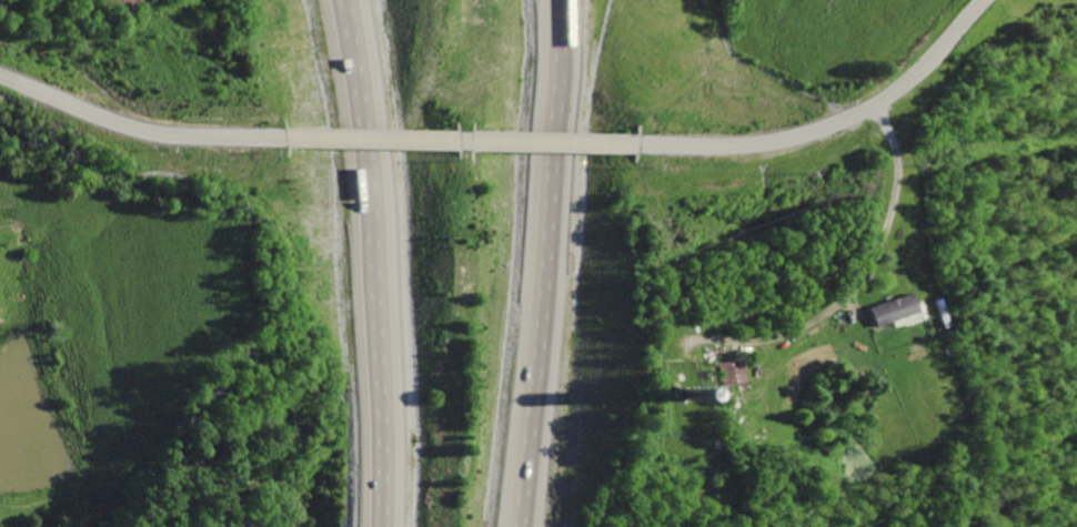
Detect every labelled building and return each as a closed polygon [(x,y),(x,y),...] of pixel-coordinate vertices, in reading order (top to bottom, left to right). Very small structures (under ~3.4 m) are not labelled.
[(865,325),(909,313),(903,293),(860,305),(865,325)]
